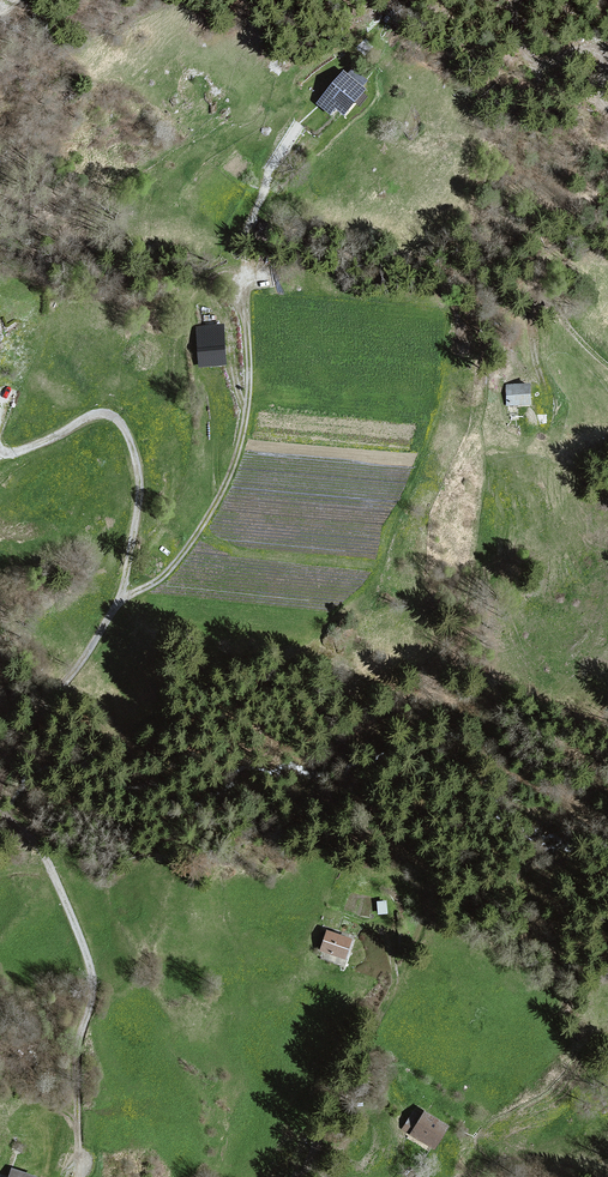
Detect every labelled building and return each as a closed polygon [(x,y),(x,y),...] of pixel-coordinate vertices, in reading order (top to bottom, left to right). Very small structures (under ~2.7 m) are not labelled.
[(361,98),(340,77),(311,107),(326,121),(331,115),(338,122),(361,98)] [(220,328),(192,329),(194,369),(222,368),(220,328)] [(526,385),(503,385),(503,407),(527,407),(526,385)] [(348,940),(324,931),(316,952),(340,960),(348,940)] [(442,1128),(420,1114),(407,1135),(429,1149),(442,1128)]
